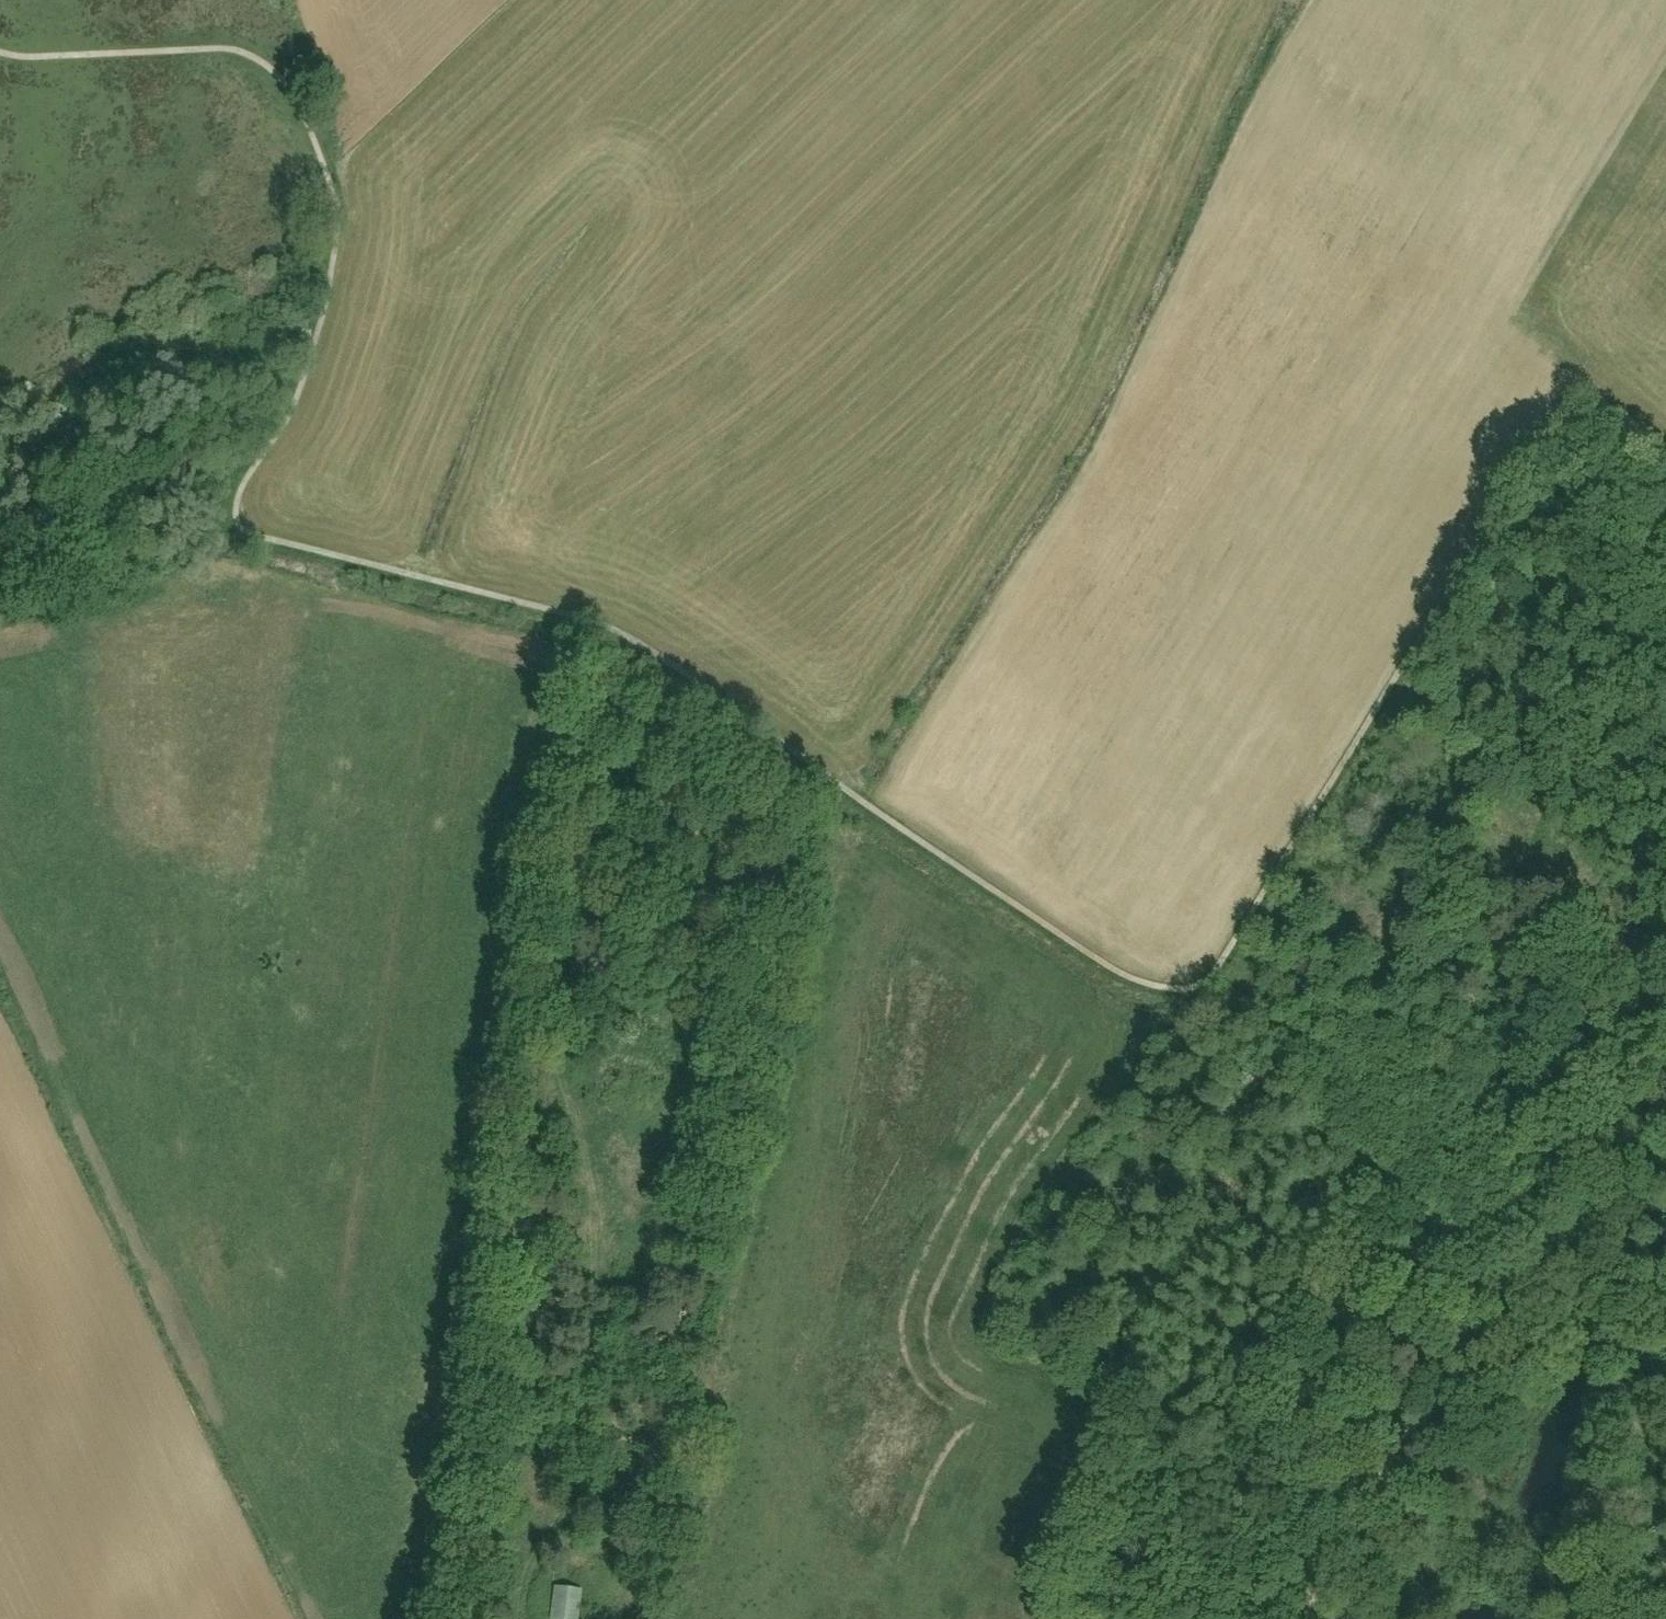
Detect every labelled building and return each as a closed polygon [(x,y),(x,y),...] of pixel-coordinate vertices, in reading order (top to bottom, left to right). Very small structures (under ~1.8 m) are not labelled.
[(551,1618),(559,1618),(576,1618),(579,1592),(555,1590),(551,1618)]
